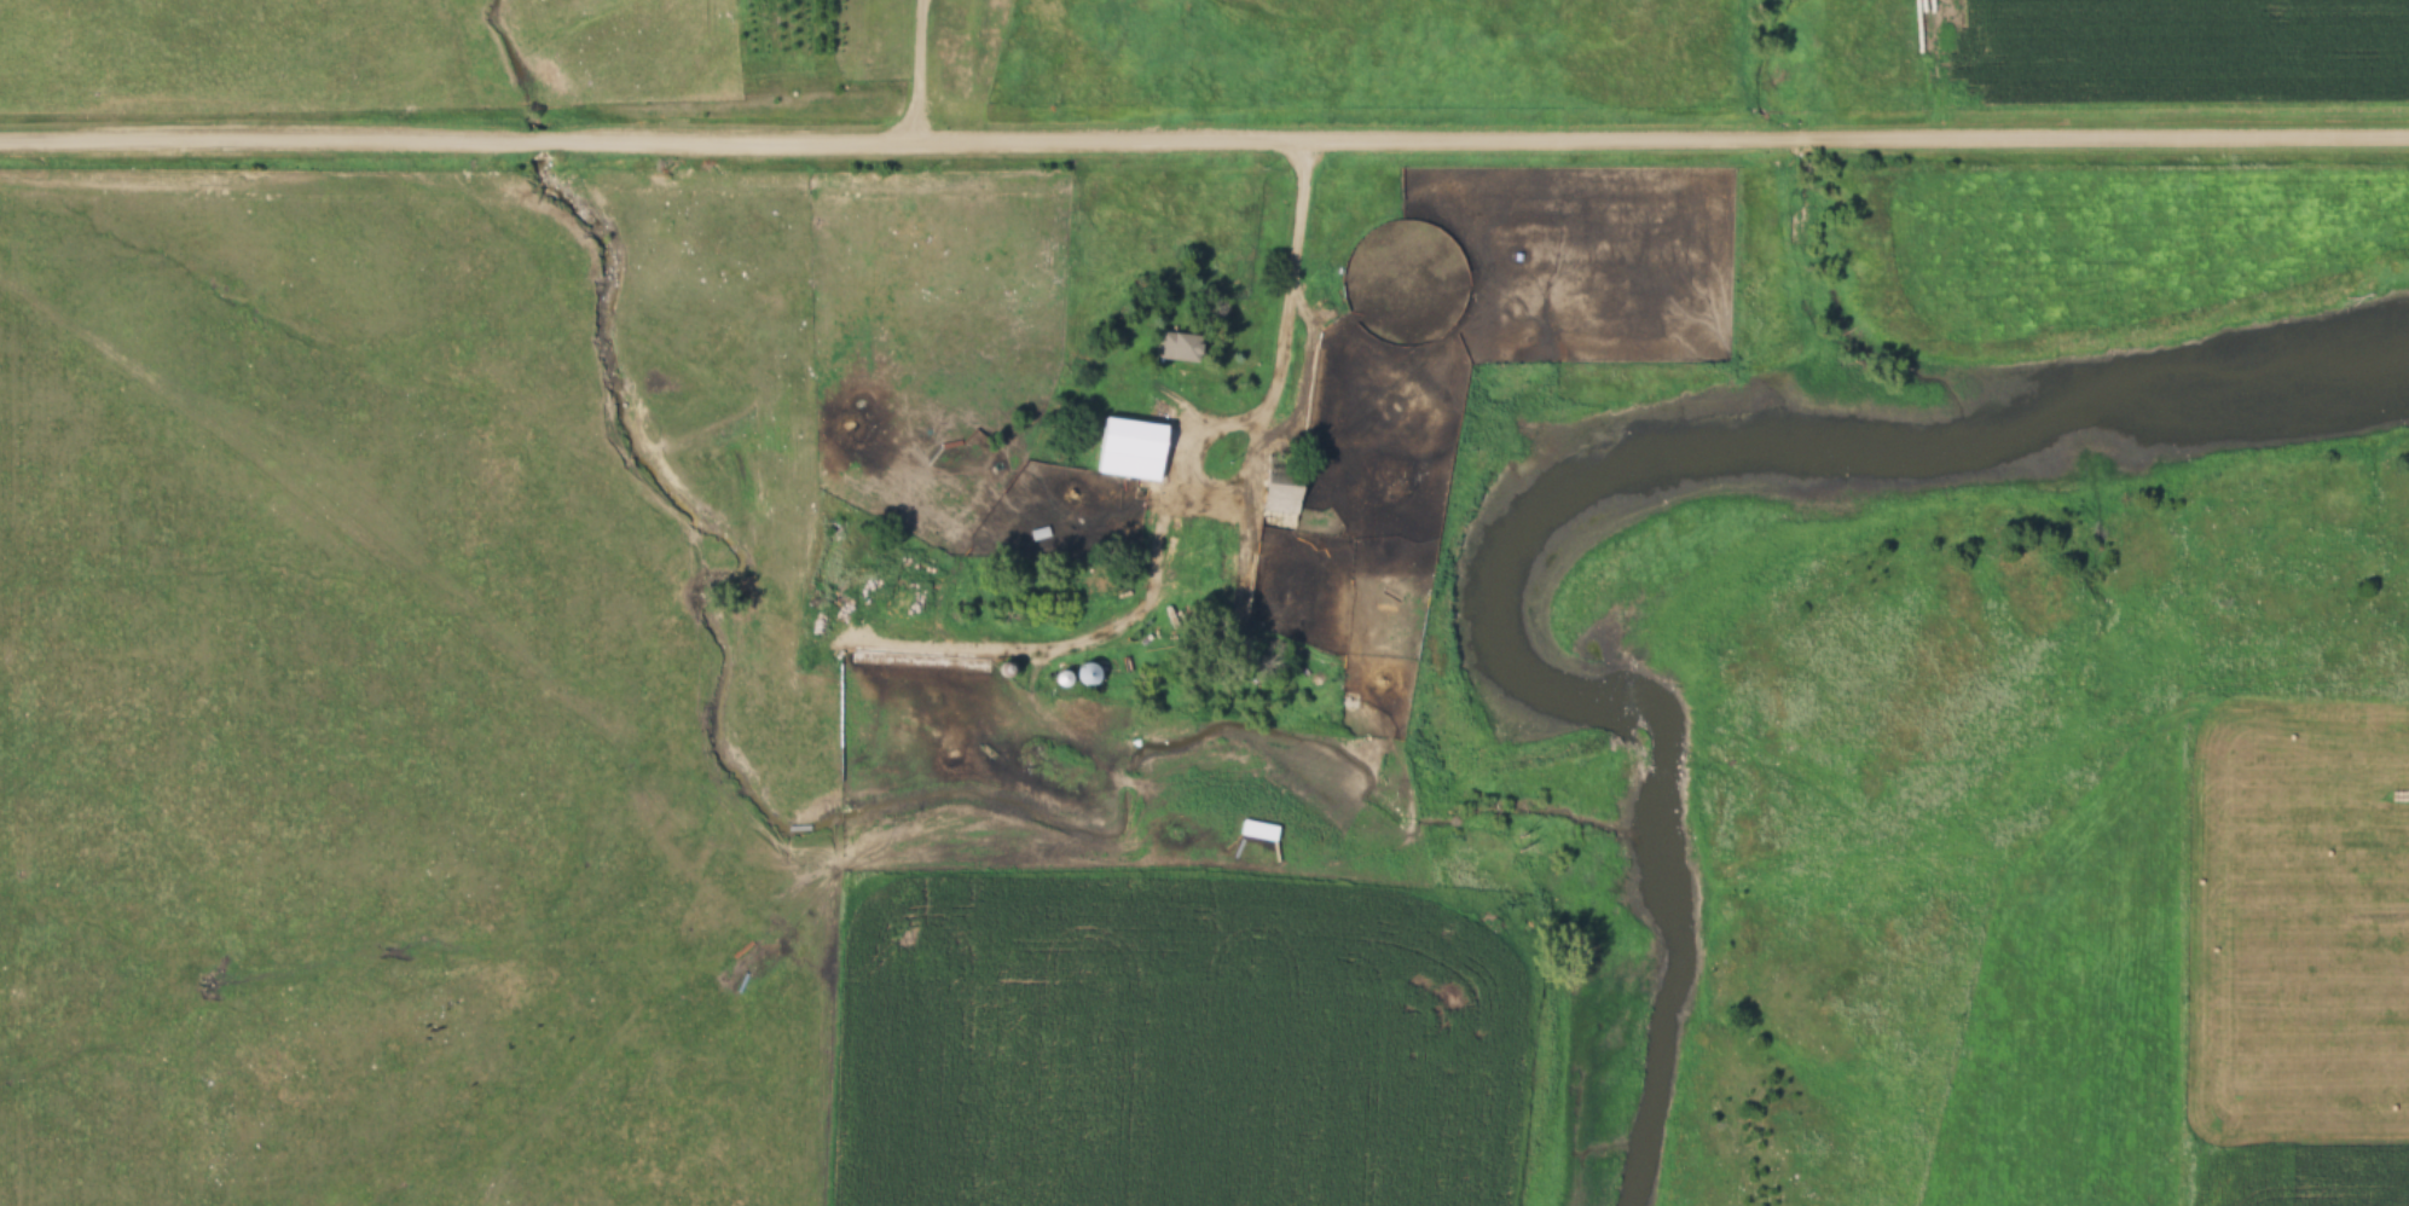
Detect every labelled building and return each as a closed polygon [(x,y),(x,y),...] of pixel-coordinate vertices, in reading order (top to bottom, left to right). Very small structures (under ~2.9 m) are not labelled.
[(1201,361),(1201,335),(1176,335),(1176,361),(1201,361)]
